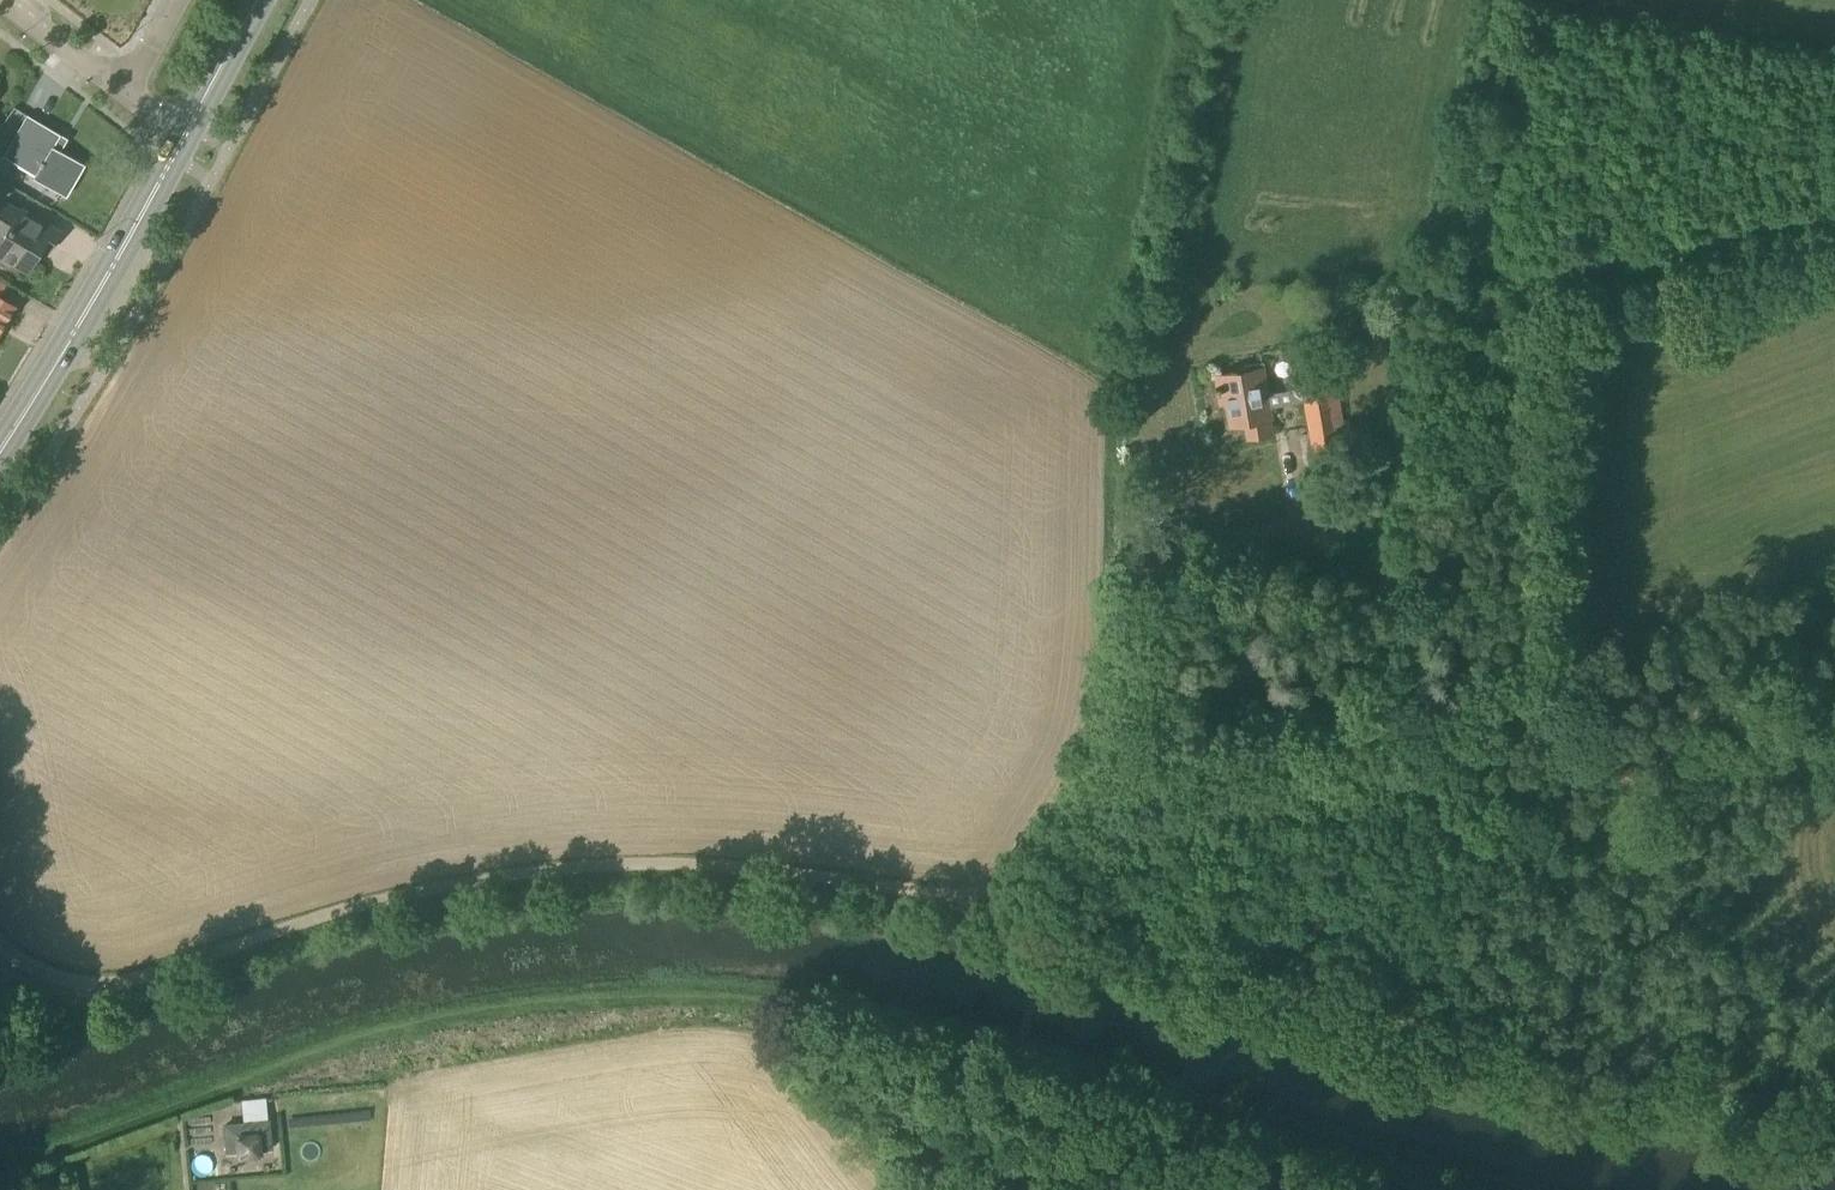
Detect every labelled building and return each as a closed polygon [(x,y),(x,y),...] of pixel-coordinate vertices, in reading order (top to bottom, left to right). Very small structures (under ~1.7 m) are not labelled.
[(66,197),(85,164),(61,150),(68,138),(27,115),(3,156),(35,174),(33,178),(66,197)] [(2,200),(0,204),(0,255),(27,271),(42,245),(49,249),(59,232),(22,210),(21,212),(2,200)] [(14,306),(0,297),(0,328),(14,306)] [(1314,458),(1338,454),(1323,361),(1302,365),(1302,369),(1300,369),(1297,370),(1295,372),(1293,373),(1292,375),(1290,377),(1289,380),(1289,382),(1289,385),(1289,388),(1290,389),(1290,390),(1291,391),(1291,392),(1293,394),(1294,396),(1297,398),(1299,399),(1301,400),(1304,400),(1304,402),(1314,458)] [(1290,390),(1290,389),(1266,393),(1261,363),(1245,365),(1246,370),(1215,375),(1220,404),(1226,403),(1230,425),(1244,422),(1247,439),(1268,435),(1265,419),(1270,418),(1268,408),(1304,402),(1304,400),(1301,400),(1299,399),(1297,398),(1294,396),(1293,394),(1291,392),(1291,391),(1290,390)] [(269,1121),(224,1125),(226,1145),(271,1140),(269,1121)]
